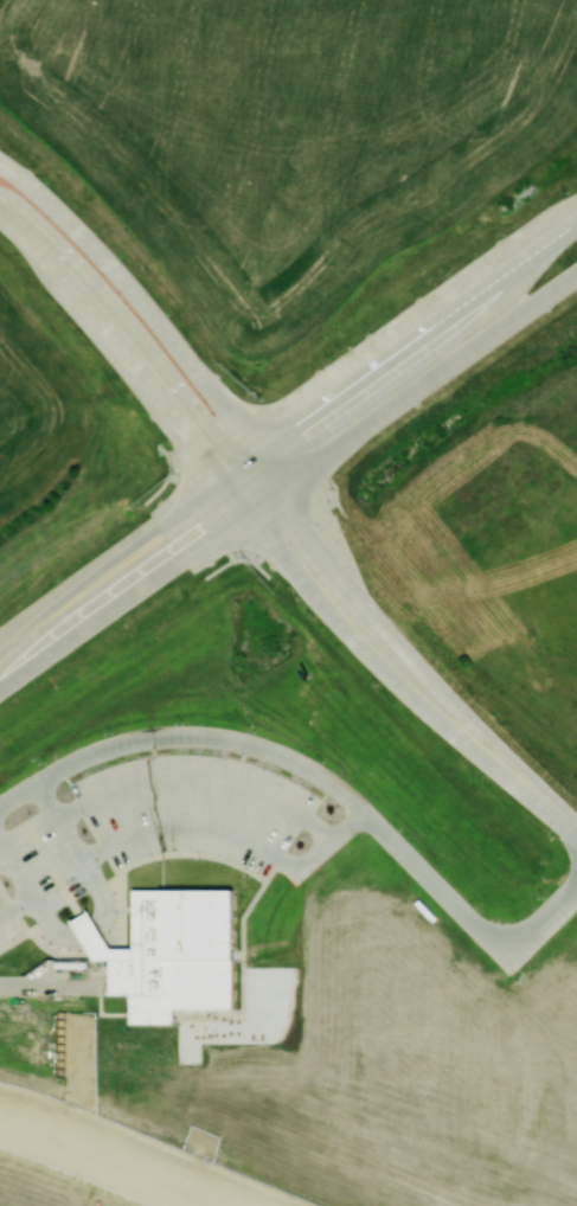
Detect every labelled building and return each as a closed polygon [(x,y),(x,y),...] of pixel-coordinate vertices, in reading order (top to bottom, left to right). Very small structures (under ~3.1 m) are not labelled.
[(235,1009),(237,894),(140,893),(140,956),(105,956),(105,995),(135,995),(135,1029),(175,1029),(175,1008),(235,1009)]
